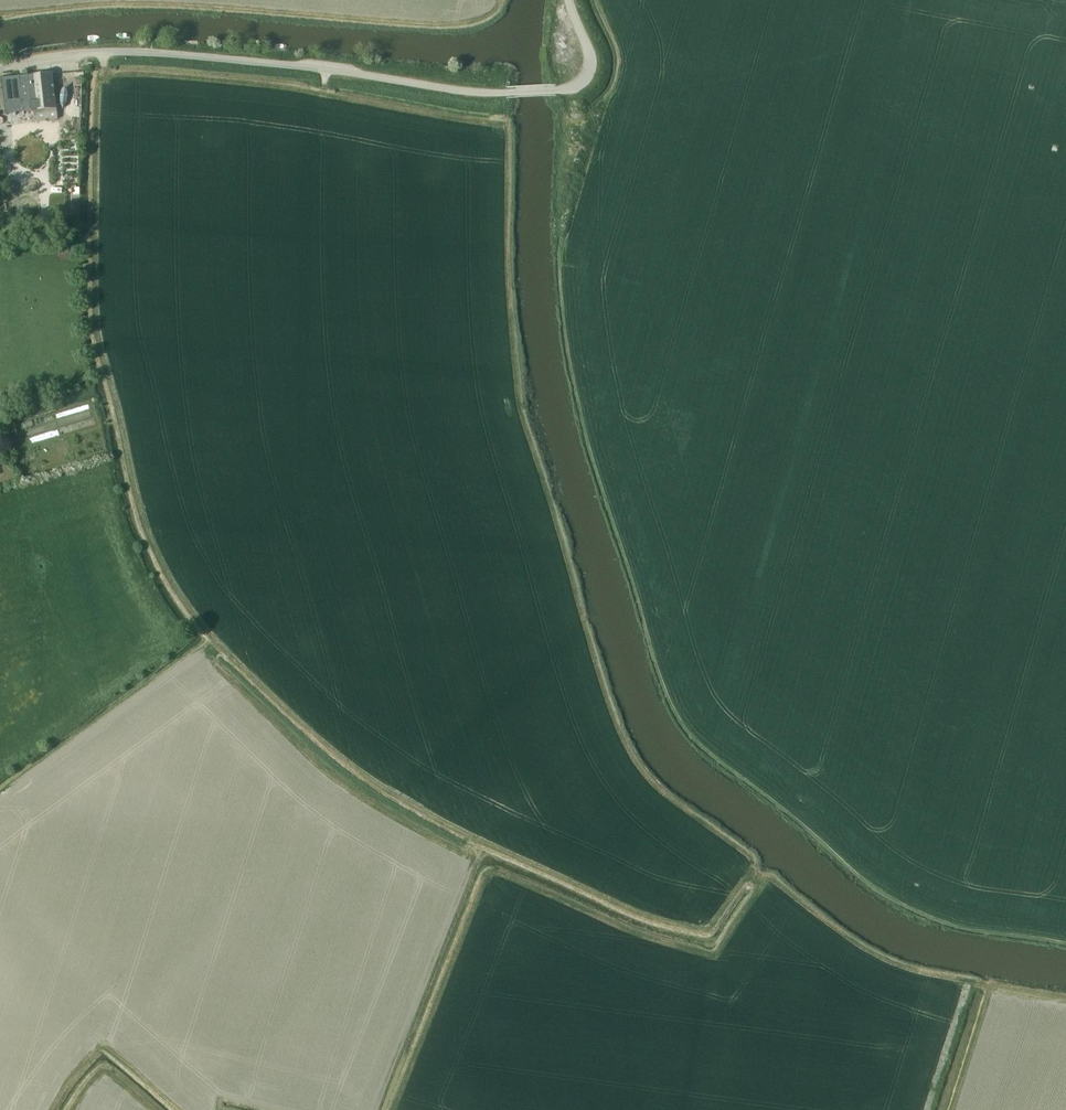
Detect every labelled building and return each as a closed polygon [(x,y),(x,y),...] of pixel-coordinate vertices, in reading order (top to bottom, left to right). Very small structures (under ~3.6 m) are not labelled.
[(6,114),(33,111),(34,122),(58,120),(56,109),(53,73),(29,75),(2,78),(6,114)]
